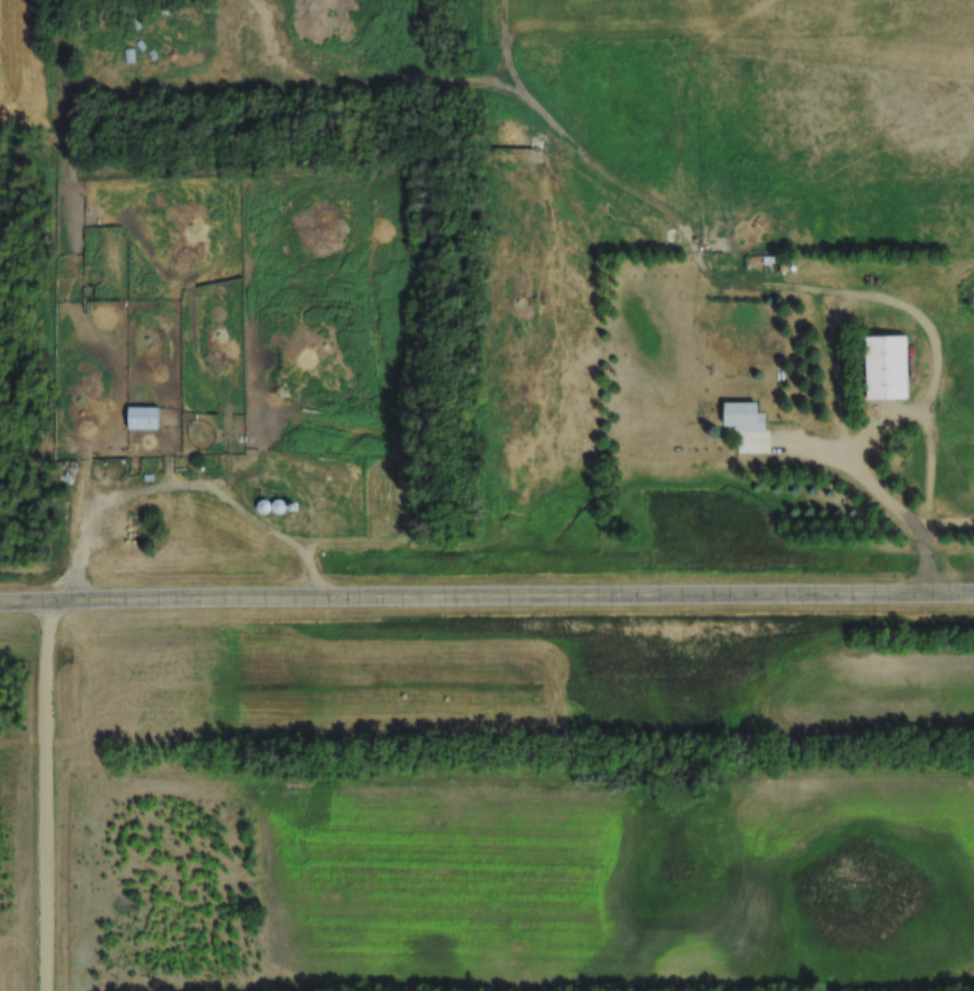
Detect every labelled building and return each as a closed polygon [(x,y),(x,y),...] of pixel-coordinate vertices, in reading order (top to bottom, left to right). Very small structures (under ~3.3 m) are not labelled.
[(862,335),(863,399),(907,399),(906,335),(862,335)] [(771,453),(771,430),(764,430),(764,411),(754,411),(754,401),(719,402),(719,426),(728,426),(728,436),(738,436),(738,454),(771,453)] [(129,407),(129,430),(165,430),(165,407),(129,407)] [(263,502),(263,513),(290,513),(290,502),(263,502)]
